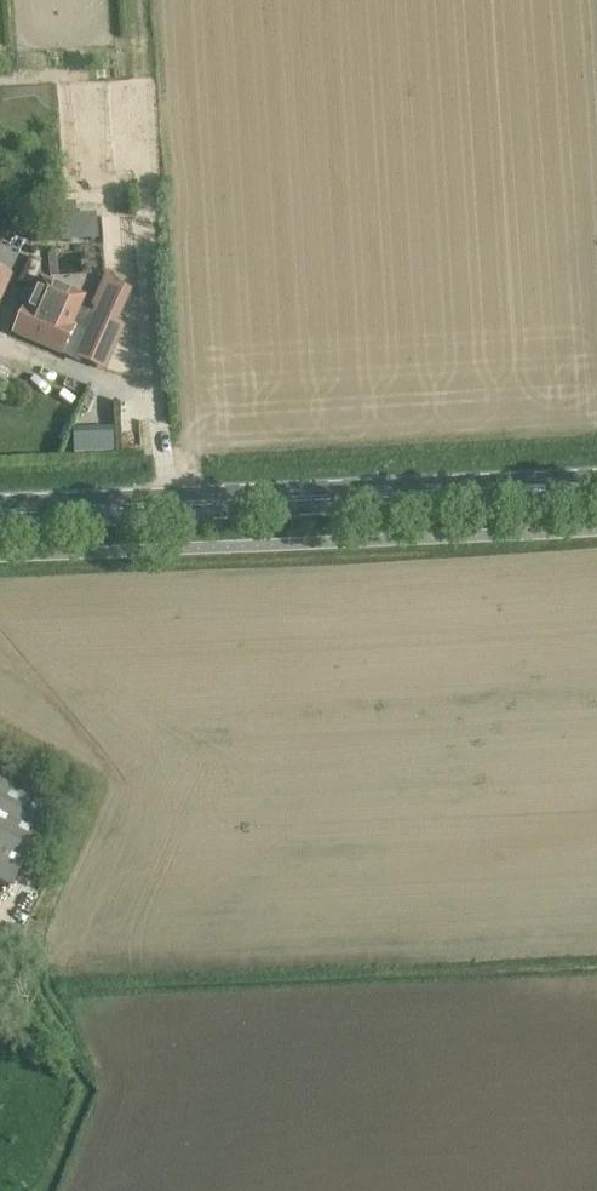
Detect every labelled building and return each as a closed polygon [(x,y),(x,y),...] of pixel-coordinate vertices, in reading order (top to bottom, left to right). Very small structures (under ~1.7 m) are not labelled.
[(9,273),(0,269),(0,296),(9,273)] [(25,310),(15,333),(61,353),(60,354),(79,365),(81,361),(104,371),(124,328),(117,325),(132,292),(123,287),(126,280),(107,271),(91,306),(94,308),(91,314),(79,309),(84,298),(41,280),(27,311),(25,310)] [(104,434),(73,435),(73,453),(105,452),(104,434)] [(13,891),(58,805),(0,775),(0,884),(13,891)]
